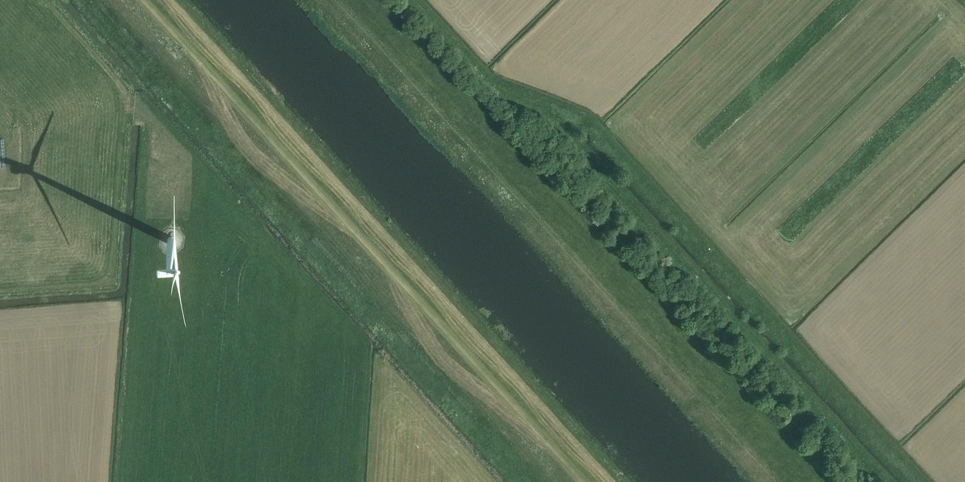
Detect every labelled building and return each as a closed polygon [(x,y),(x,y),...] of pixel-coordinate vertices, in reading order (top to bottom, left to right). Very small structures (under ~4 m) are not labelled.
[(171,245),(173,245),(175,244),(176,243),(176,241),(176,239),(175,238),(173,237),(171,237),(170,237),(168,238),(167,239),(167,241),(167,243),(168,244),(170,245),(171,245)]
